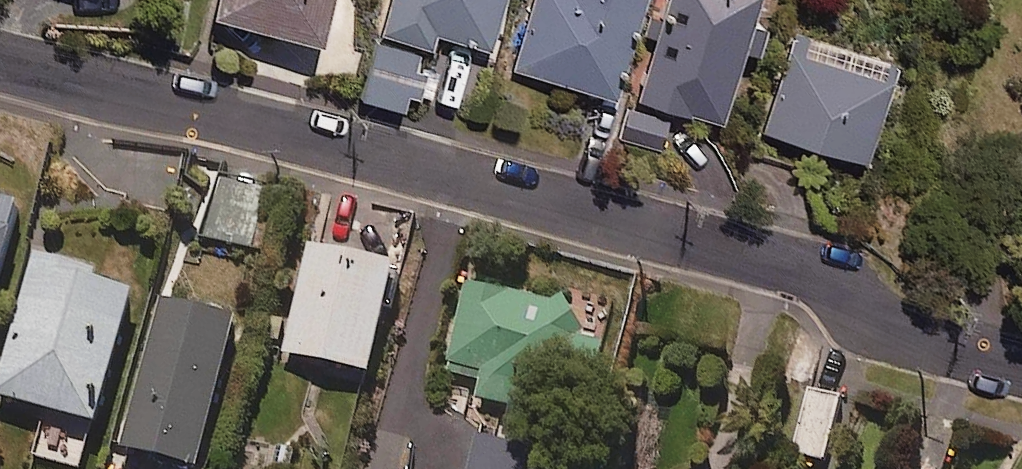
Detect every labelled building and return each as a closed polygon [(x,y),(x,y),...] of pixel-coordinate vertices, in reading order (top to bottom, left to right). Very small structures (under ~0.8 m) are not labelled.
[(216,23),(324,48),(335,0),(222,0),(216,23)] [(361,100),(416,117),(440,39),(491,55),(508,0),(392,0),(361,100)] [(515,70),(620,102),(650,0),(536,0),(515,70)] [(763,57),(771,31),(751,25),(758,0),(674,0),(643,103),(725,128),(748,53),(763,57)] [(901,67),(798,35),(767,136),(869,168),(901,67)] [(669,120),(630,113),(625,143),(664,150),(669,120)] [(0,208),(0,304),(26,216),(0,208)] [(407,279),(317,254),(286,361),(377,387),(407,279)] [(39,268),(0,399),(0,404),(103,435),(143,299),(39,268)] [(601,431),(619,356),(580,346),(587,315),(465,285),(439,392),(601,431)] [(166,313),(123,459),(156,468),(207,468),(246,336),(166,313)] [(846,403),(799,387),(778,452),(824,467),(846,403)] [(944,442),(916,435),(906,468),(936,468),(944,442)]
